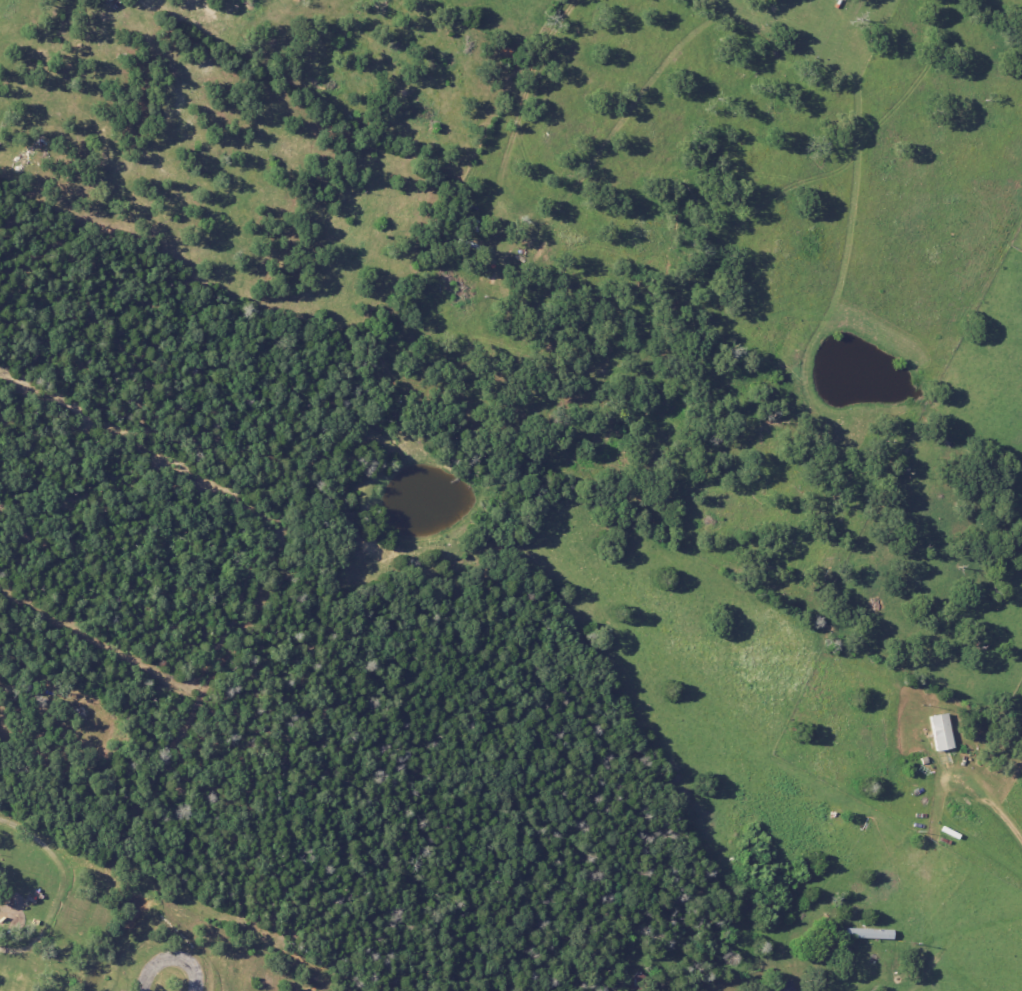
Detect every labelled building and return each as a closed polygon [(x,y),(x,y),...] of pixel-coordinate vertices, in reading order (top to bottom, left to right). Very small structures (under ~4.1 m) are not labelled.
[(935,752),(952,748),(944,712),(927,716),(935,752)] [(891,940),(892,930),(846,928),(846,938),(891,940)] [(791,980),(778,983),(779,990),(793,990),(791,980)]
